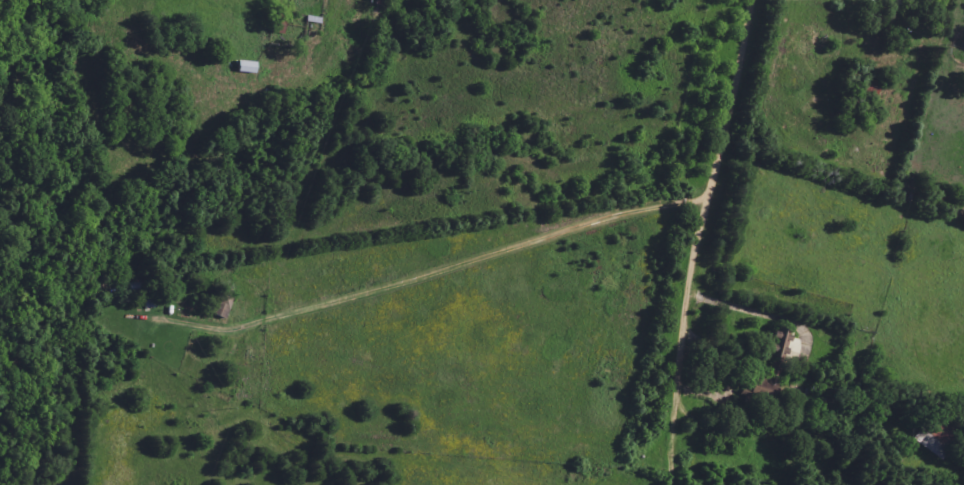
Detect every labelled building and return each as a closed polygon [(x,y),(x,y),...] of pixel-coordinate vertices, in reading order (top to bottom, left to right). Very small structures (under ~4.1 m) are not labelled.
[(802,341),(790,338),(792,331),(776,327),(768,355),(796,362),(802,341)] [(926,434),(947,448),(956,433),(935,420),(926,434)]
